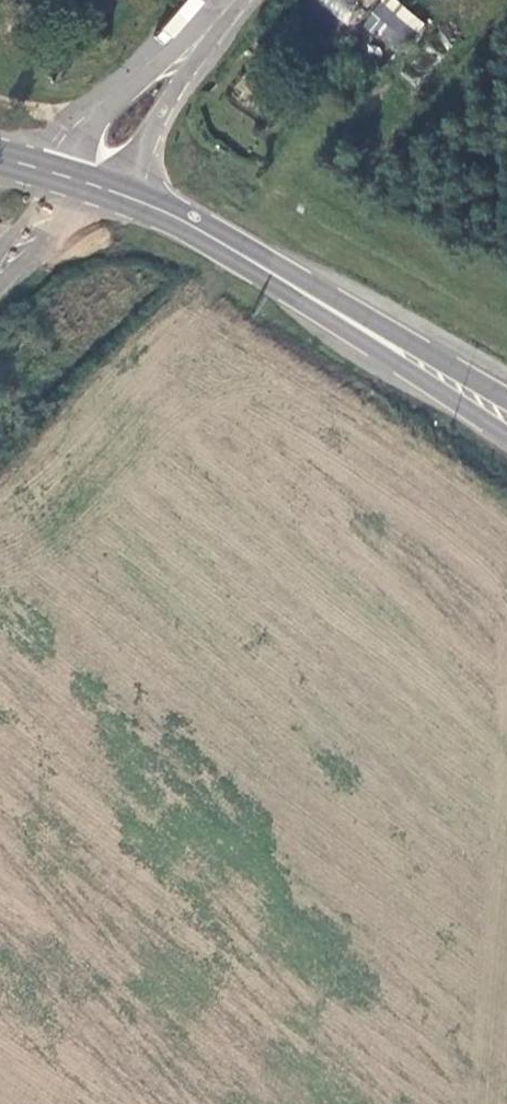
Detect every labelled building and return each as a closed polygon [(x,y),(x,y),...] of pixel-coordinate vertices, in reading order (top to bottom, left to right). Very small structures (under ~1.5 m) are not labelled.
[(330,15),(370,17),(371,0),(331,0),(330,15)] [(425,21),(396,0),(380,0),(362,25),(401,53),(425,21)]
